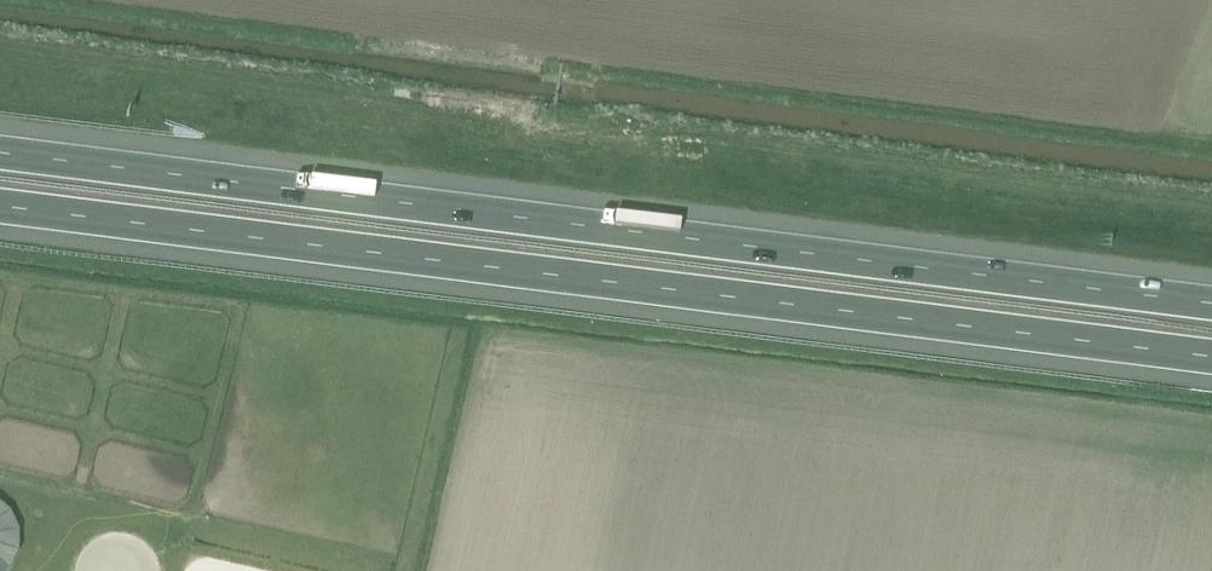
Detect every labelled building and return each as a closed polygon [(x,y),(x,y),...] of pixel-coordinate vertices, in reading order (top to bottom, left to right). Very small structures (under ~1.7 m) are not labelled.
[(0,507),(0,570),(18,570),(0,507)]
